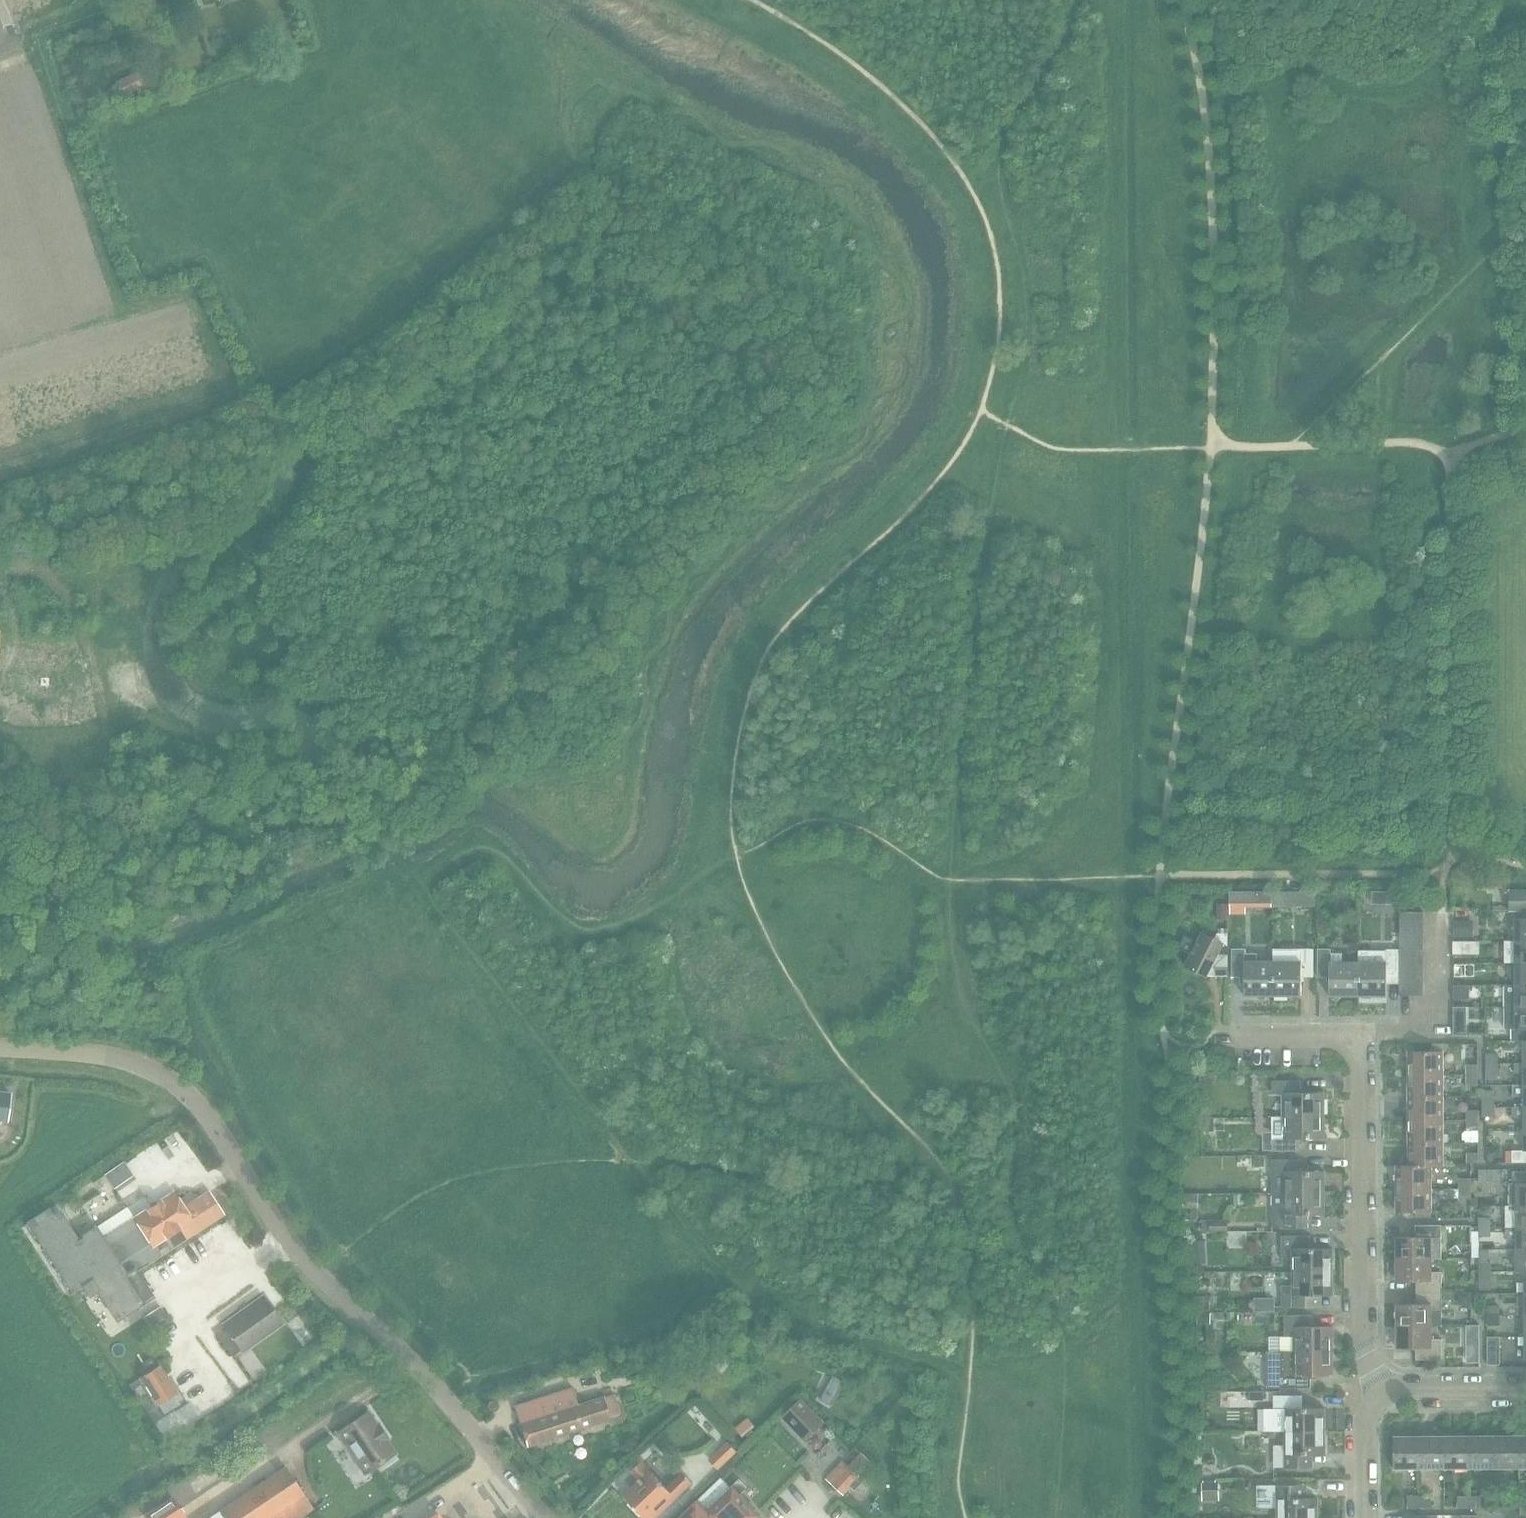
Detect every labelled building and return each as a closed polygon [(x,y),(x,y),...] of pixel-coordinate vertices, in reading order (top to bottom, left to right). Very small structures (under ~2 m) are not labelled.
[(1515,918),(1515,940),(1525,940),(1525,890),(1510,890),(1510,910),(1515,910),(1515,918)] [(1399,911),(1399,925),(1423,925),(1423,911),(1399,911)] [(1453,936),(1472,936),(1472,919),(1453,920),(1453,936)] [(1423,939),(1423,925),(1399,925),(1399,938),(1423,939)] [(1227,976),(1227,932),(1216,932),(1213,940),(1201,933),(1184,966),(1188,968),(1188,970),(1195,973),(1197,971),(1207,975),(1227,976)] [(1423,953),(1423,939),(1399,938),(1399,952),(1423,953)] [(1515,940),(1505,940),(1505,949),(1515,949),(1515,962),(1525,962),(1525,940),(1515,940)] [(1243,995),(1272,995),(1272,961),(1257,961),(1257,953),(1245,953),(1245,948),(1232,948),(1232,976),(1243,976),(1243,995)] [(1272,961),(1272,995),(1300,995),(1300,975),(1313,975),(1313,948),(1300,948),(1300,953),(1287,953),(1287,961),(1272,961)] [(1358,995),(1358,961),(1342,961),(1342,953),(1330,953),(1330,948),(1318,948),(1318,976),(1329,976),(1329,995),(1358,995)] [(1358,961),(1358,995),(1387,995),(1387,976),(1398,976),(1398,948),(1384,948),(1384,953),(1373,953),(1373,961),(1358,961)] [(1423,966),(1423,953),(1399,952),(1399,966),(1423,966)] [(1525,984),(1525,962),(1515,962),(1515,984),(1525,984)] [(1453,978),(1470,977),(1470,963),(1453,963),(1453,978)] [(1423,980),(1423,966),(1399,966),(1399,980),(1423,980)] [(1423,980),(1399,980),(1399,995),(1423,995),(1423,980)] [(1515,984),(1516,985),(1505,985),(1505,1005),(1525,1006),(1525,984),(1515,984)] [(1471,999),(1471,986),(1454,986),(1454,999),(1471,999)] [(1505,1005),(1505,1029),(1511,1029),(1511,1041),(1524,1041),(1525,1041),(1525,1006),(1505,1005)] [(1408,1074),(1443,1074),(1442,1050),(1408,1050),(1408,1074)] [(1486,1053),(1486,1061),(1498,1062),(1498,1053),(1486,1053)] [(1498,1071),(1498,1062),(1486,1061),(1486,1071),(1498,1071)] [(1524,1062),(1514,1062),(1514,1071),(1524,1071),(1524,1083),(1525,1083),(1525,1062),(1524,1062)] [(1466,1064),(1466,1074),(1478,1074),(1478,1064),(1466,1064)] [(1408,1097),(1443,1096),(1443,1074),(1408,1074),(1408,1097)] [(1478,1084),(1478,1074),(1466,1074),(1466,1084),(1478,1084)] [(1283,1117),(1324,1117),(1324,1093),(1300,1093),(1300,1080),(1272,1080),(1272,1093),(1283,1093),(1283,1117)] [(1524,1084),(1511,1084),(1511,1095),(1524,1095),(1524,1106),(1525,1106),(1525,1083),(1524,1083),(1524,1084)] [(6,1120),(10,1093),(0,1092),(0,1119),(6,1120)] [(1443,1096),(1408,1097),(1409,1119),(1443,1119),(1443,1096)] [(1483,1106),(1494,1106),(1494,1097),(1482,1097),(1483,1106)] [(1494,1115),(1494,1106),(1483,1106),(1483,1115),(1494,1115)] [(1525,1128),(1525,1106),(1524,1106),(1512,1106),(1512,1117),(1524,1117),(1524,1128),(1525,1128)] [(1467,1120),(1479,1120),(1479,1109),(1467,1110),(1467,1120)] [(1324,1117),(1283,1117),(1283,1129),(1272,1129),(1272,1150),(1300,1150),(1300,1139),(1324,1139),(1324,1117)] [(1443,1119),(1409,1119),(1409,1142),(1443,1142),(1443,1119)] [(1479,1130),(1479,1120),(1467,1120),(1467,1130),(1479,1130)] [(1524,1128),(1524,1150),(1512,1150),(1512,1162),(1525,1162),(1525,1128),(1524,1128)] [(1443,1142),(1409,1142),(1409,1164),(1409,1165),(1432,1165),(1432,1166),(1443,1166),(1443,1142)] [(1467,1163),(1479,1162),(1479,1152),(1467,1152),(1467,1163)] [(1282,1193),(1324,1193),(1324,1171),(1299,1172),(1299,1158),(1272,1159),(1272,1171),(1282,1171),(1282,1193)] [(1432,1187),(1432,1166),(1432,1165),(1409,1165),(1409,1164),(1396,1164),(1396,1187),(1432,1187)] [(1525,1205),(1525,1171),(1512,1171),(1512,1182),(1509,1182),(1509,1205),(1525,1205)] [(1459,1177),(1459,1187),(1471,1187),(1471,1177),(1459,1177)] [(1432,1187),(1396,1187),(1396,1211),(1432,1211),(1432,1187)] [(1471,1198),(1471,1187),(1459,1187),(1459,1197),(1471,1198)] [(46,1207),(24,1222),(71,1294),(82,1287),(84,1291),(96,1284),(97,1285),(104,1281),(101,1275),(117,1265),(125,1276),(222,1213),(208,1191),(183,1207),(173,1192),(102,1238),(93,1226),(79,1234),(81,1236),(76,1239),(58,1210),(51,1214),(46,1207)] [(1324,1193),(1282,1193),(1282,1206),(1272,1206),(1272,1227),(1300,1227),(1300,1215),(1324,1215),(1324,1193)] [(1509,1205),(1505,1205),(1505,1227),(1516,1227),(1525,1227),(1525,1205),(1509,1205)] [(1479,1227),(1490,1227),(1490,1217),(1479,1217),(1479,1227)] [(1226,1231),(1226,1219),(1208,1219),(1208,1231),(1226,1231)] [(1397,1258),(1430,1258),(1430,1246),(1441,1246),(1441,1224),(1415,1224),(1415,1236),(1397,1236),(1397,1258)] [(1490,1236),(1490,1227),(1479,1227),(1479,1236),(1490,1236)] [(1516,1227),(1516,1249),(1525,1249),(1525,1227),(1516,1227)] [(1293,1270),(1331,1270),(1331,1248),(1310,1248),(1310,1235),(1281,1235),(1281,1257),(1293,1256),(1293,1270)] [(1516,1249),(1516,1271),(1525,1271),(1525,1249),(1516,1249)] [(1430,1258),(1397,1258),(1397,1280),(1415,1280),(1415,1292),(1442,1292),(1442,1272),(1430,1272),(1430,1258)] [(1479,1270),(1491,1270),(1491,1261),(1479,1261),(1479,1270)] [(1331,1270),(1293,1270),(1293,1285),(1281,1285),(1281,1306),(1311,1306),(1311,1294),(1332,1294),(1331,1270)] [(1491,1280),(1491,1270),(1479,1270),(1479,1280),(1491,1280)] [(1525,1293),(1525,1271),(1516,1271),(1524,1271),(1524,1293),(1525,1293)] [(274,1287),(261,1296),(271,1311),(285,1302),(274,1287)] [(1397,1325),(1431,1325),(1431,1312),(1442,1312),(1442,1292),(1415,1292),(1415,1303),(1397,1303),(1397,1325)] [(271,1311),(261,1296),(223,1323),(226,1328),(217,1335),(231,1355),(241,1349),(242,1350),(280,1323),(271,1311)] [(1486,1314),(1498,1314),(1498,1305),(1486,1305),(1486,1314)] [(1293,1352),(1331,1351),(1331,1327),(1310,1327),(1310,1314),(1284,1315),(1284,1336),(1293,1336),(1293,1352)] [(1498,1314),(1486,1314),(1486,1324),(1498,1323),(1498,1314)] [(1431,1325),(1397,1325),(1397,1347),(1416,1347),(1416,1359),(1442,1359),(1442,1339),(1431,1339),(1431,1325)] [(1487,1364),(1499,1364),(1499,1336),(1486,1336),(1487,1364)] [(1331,1351),(1293,1352),(1293,1366),(1280,1366),(1281,1388),(1311,1388),(1311,1375),(1332,1374),(1331,1351)] [(157,1366),(140,1377),(157,1404),(174,1393),(157,1366)] [(572,1387),(513,1406),(519,1422),(526,1445),(620,1415),(613,1393),(577,1404),(572,1387)] [(1284,1418),(1284,1431),(1325,1430),(1325,1407),(1303,1407),(1303,1395),(1274,1395),(1274,1418),(1284,1418)] [(800,1398),(782,1415),(805,1439),(823,1422),(800,1398)] [(394,1453),(367,1411),(336,1431),(364,1473),(381,1461),(384,1465),(395,1458),(392,1454),(394,1453)] [(1325,1430),(1284,1431),(1284,1446),(1274,1446),(1274,1467),(1303,1467),(1303,1453),(1325,1453),(1325,1430)] [(1419,1468),(1419,1436),(1394,1436),(1394,1468),(1419,1468)] [(1419,1436),(1419,1468),(1444,1468),(1444,1436),(1419,1436)] [(1468,1468),(1468,1436),(1444,1436),(1444,1468),(1468,1468)] [(1494,1467),(1494,1436),(1468,1436),(1468,1468),(1494,1467)] [(1494,1436),(1494,1467),(1518,1467),(1518,1436),(1494,1436)] [(737,1450),(727,1441),(707,1460),(716,1470),(737,1450)] [(825,1477),(833,1483),(843,1493),(859,1476),(848,1466),(841,1460),(825,1477)] [(690,1482),(681,1472),(665,1488),(640,1462),(631,1470),(641,1480),(625,1495),(647,1517),(652,1517),(690,1482)] [(313,1508),(285,1466),(207,1517),(299,1517),(313,1508)] [(757,1514),(738,1494),(746,1487),(738,1478),(730,1486),(721,1477),(678,1517),(752,1517),(757,1514)] [(1218,1495),(1217,1482),(1200,1482),(1201,1496),(1218,1495)] [(1317,1498),(1294,1498),(1294,1485),(1256,1486),(1257,1507),(1276,1507),(1276,1517),(1317,1517),(1317,1498)] [(1407,1507),(1418,1507),(1418,1495),(1407,1495),(1407,1507)] [(1430,1495),(1418,1495),(1418,1507),(1430,1507),(1430,1495)] [(1456,1507),(1468,1507),(1468,1495),(1456,1495),(1456,1507)] [(1480,1495),(1468,1495),(1468,1507),(1480,1507),(1480,1495)] [(1506,1507),(1518,1507),(1518,1495),(1506,1495),(1506,1507)] [(1518,1495),(1518,1507),(1525,1507),(1525,1495),(1518,1495)] [(148,1517),(176,1517),(183,1513),(172,1497),(145,1515),(148,1517)]
